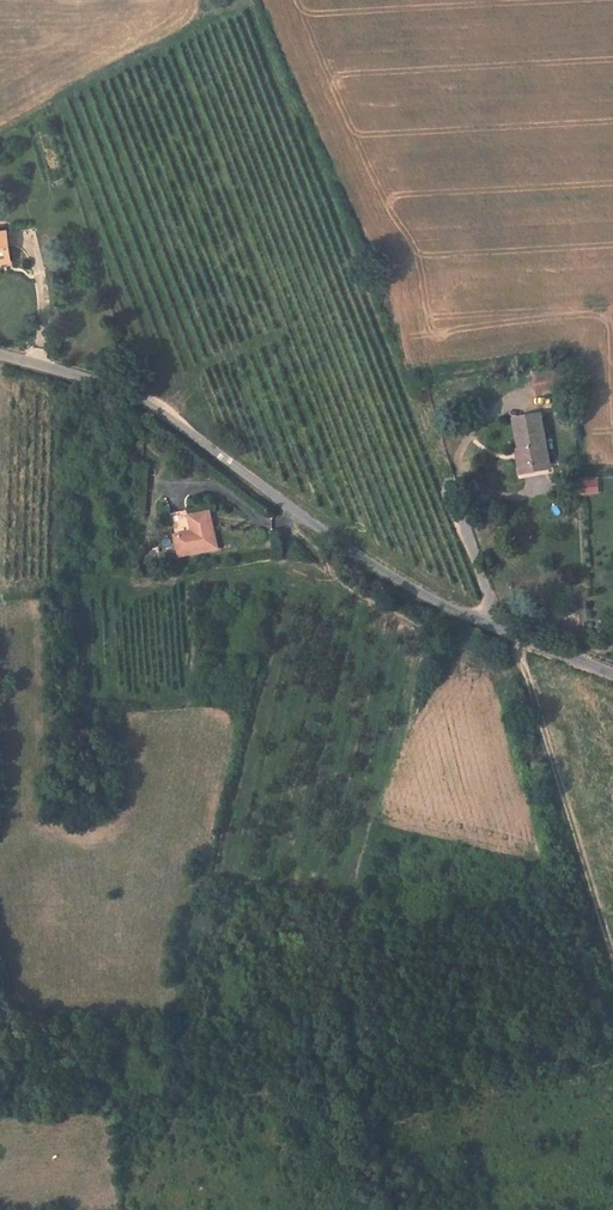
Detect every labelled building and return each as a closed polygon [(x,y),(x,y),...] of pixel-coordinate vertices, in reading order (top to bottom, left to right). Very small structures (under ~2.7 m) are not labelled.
[(523,459),(545,457),(541,408),(514,410),(517,440),(521,440),(523,459)] [(517,440),(514,441),(515,465),(546,463),(545,457),(523,459),(521,440),(517,440)] [(582,493),(599,492),(598,479),(582,480),(582,493)] [(169,514),(171,528),(176,558),(214,552),(208,515),(188,518),(187,511),(169,514)]
